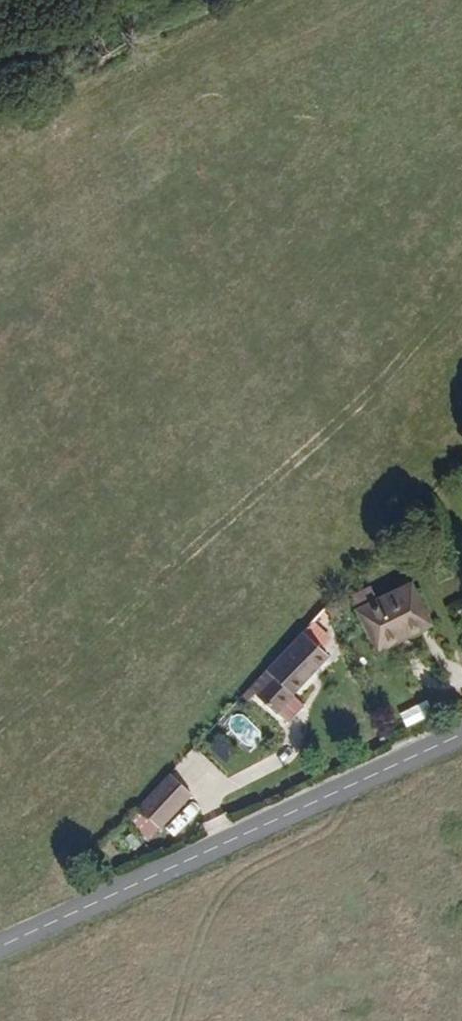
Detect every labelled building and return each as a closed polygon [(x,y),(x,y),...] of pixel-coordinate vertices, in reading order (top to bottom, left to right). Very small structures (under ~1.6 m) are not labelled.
[(372,622),(391,662),(446,637),(427,596),(372,622)] [(306,729),(323,712),(313,702),(346,666),(320,643),(267,700),(271,704),(292,724),(296,720),(306,729)] [(260,708),(264,712),(271,704),(267,700),(260,708)] [(248,747),(262,733),(240,711),(226,725),(248,747)] [(228,759),(236,748),(222,737),(213,748),(228,759)] [(158,818),(179,837),(211,803),(189,784),(158,818)] [(147,840),(159,832),(140,806),(128,814),(147,840)]
